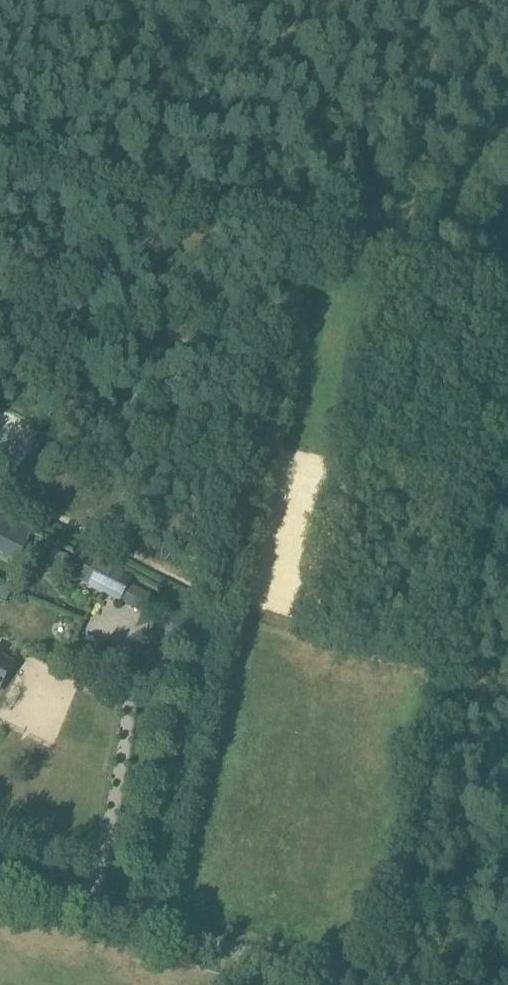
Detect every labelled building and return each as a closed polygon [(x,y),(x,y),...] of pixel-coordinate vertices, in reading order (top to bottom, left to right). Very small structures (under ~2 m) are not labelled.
[(17,564),(28,542),(27,541),(32,532),(0,515),(0,556),(17,564)] [(77,582),(107,598),(119,604),(132,579),(90,558),(77,582)] [(0,658),(0,690),(13,665),(0,658)]
